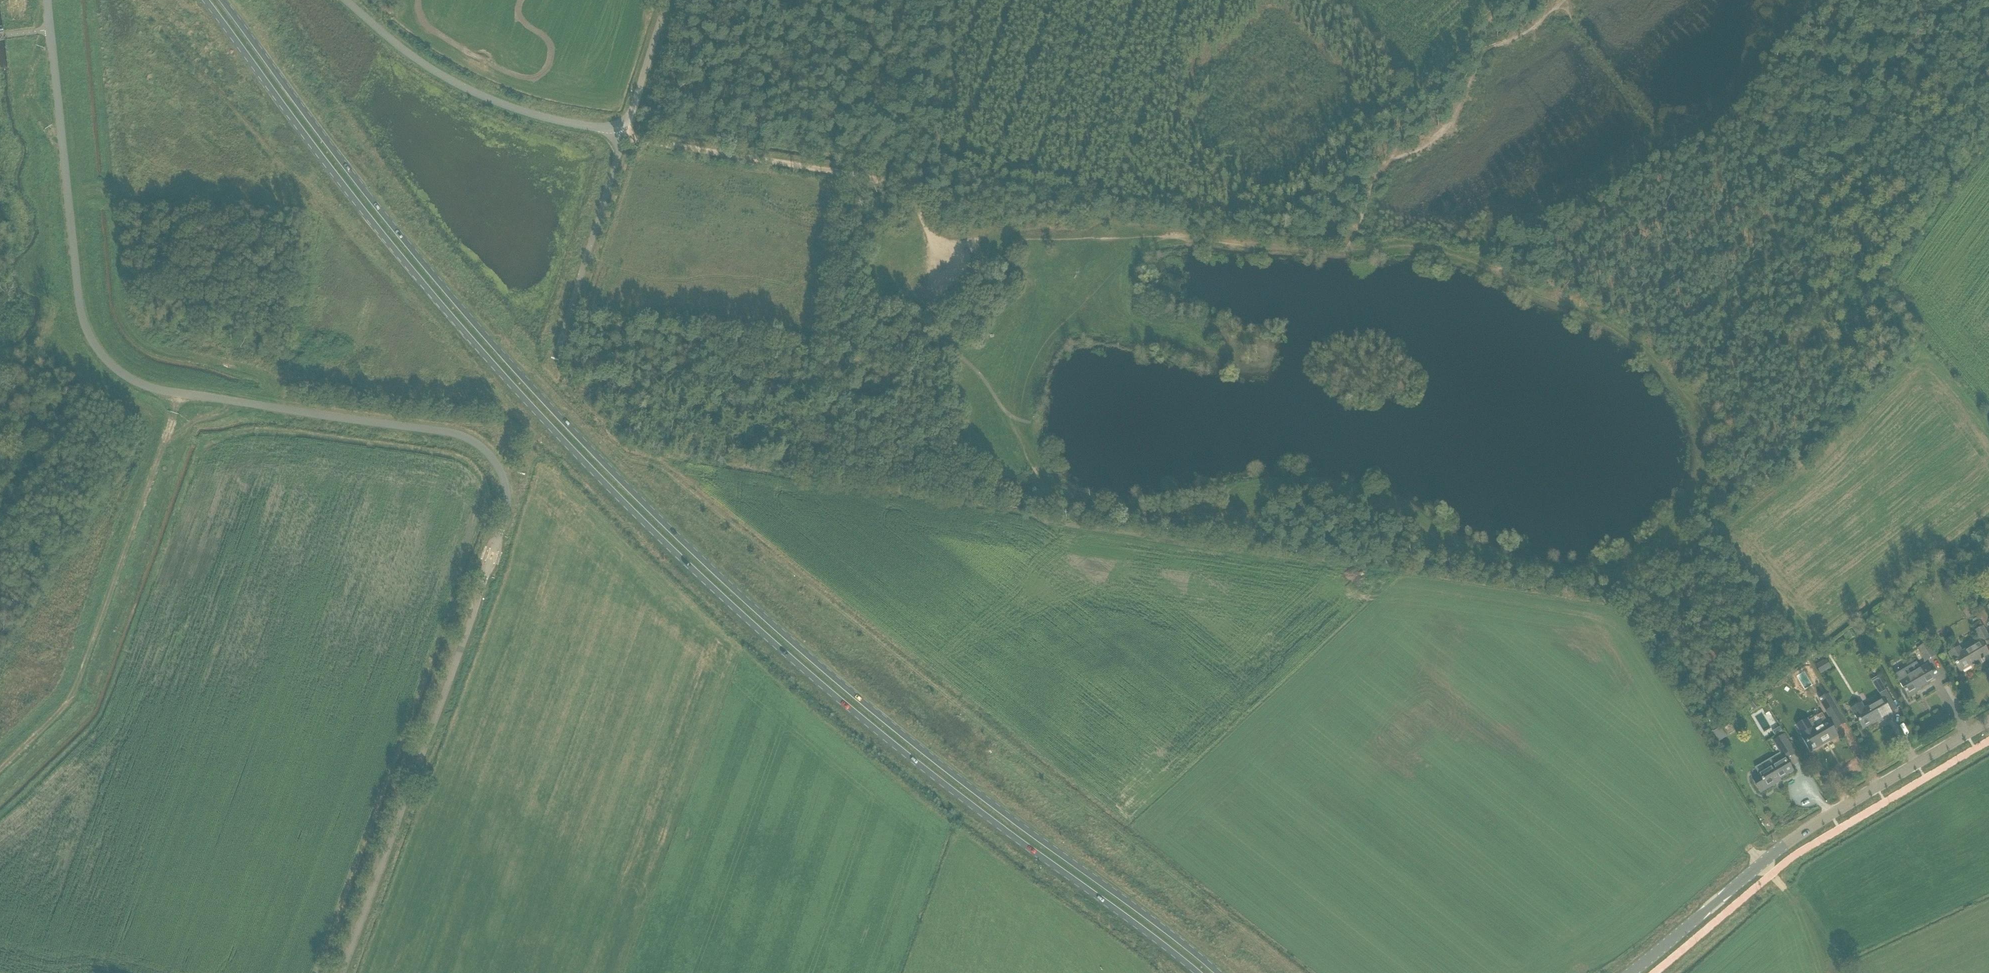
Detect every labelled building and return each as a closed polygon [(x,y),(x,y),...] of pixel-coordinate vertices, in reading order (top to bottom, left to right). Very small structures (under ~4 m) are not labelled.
[(1949,652),(1960,671),(1981,659),(1983,663),(1988,660),(1988,655),(1982,642),(1988,638),(1988,637),(1983,626),(1973,632),(1978,642),(1962,651),(1959,646),(1949,652)] [(1917,649),(1925,662),(1935,657),(1927,643),(1917,649)] [(1824,660),(1815,666),(1819,672),(1828,666),(1824,660)] [(1896,674),(1908,697),(1917,692),(1916,690),(1935,679),(1926,664),(1913,672),(1909,667),(1896,674)] [(1892,716),(1890,713),(1896,709),(1885,692),(1880,695),(1882,700),(1864,710),(1861,704),(1852,709),(1863,728),(1882,717),(1884,721),(1886,719),(1892,716)] [(1828,695),(1820,700),(1832,721),(1840,716),(1828,695)] [(1756,702),(1751,706),(1755,710),(1759,706),(1756,702)] [(1807,720),(1797,726),(1803,737),(1802,738),(1810,752),(1824,745),(1823,743),(1829,740),(1830,741),(1838,736),(1829,721),(1814,731),(1807,720)] [(1723,726),(1709,735),(1715,745),(1719,742),(1718,740),(1728,734),(1723,726)] [(1785,736),(1775,742),(1782,753),(1785,759),(1785,758),(1786,759),(1796,753),(1795,753),(1785,736)] [(1759,776),(1753,780),(1761,793),(1775,784),(1781,781),(1780,779),(1793,772),(1786,759),(1785,758),(1785,759),(1782,753),(1776,756),(1779,762),(1759,774),(1759,776)]
